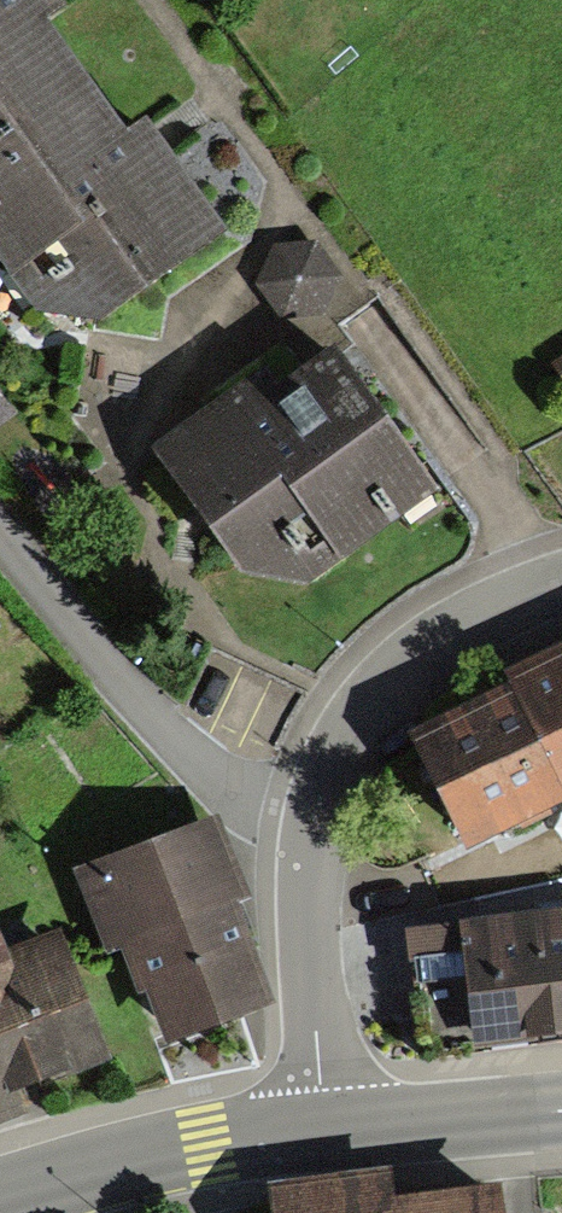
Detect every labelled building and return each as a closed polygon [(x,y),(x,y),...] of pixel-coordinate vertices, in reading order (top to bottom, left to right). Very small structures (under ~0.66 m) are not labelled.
[(82,89),(43,34),(63,20),(49,0),(0,0),(0,147),(82,89)] [(82,89),(0,147),(0,279),(24,314),(99,333),(223,242),(141,130),(124,143),(82,89)] [(315,245),(274,249),(256,288),(277,320),(324,317),(340,280),(315,245)] [(317,338),(153,456),(242,583),(311,593),(436,503),(317,338)] [(513,692),(561,789),(561,652),(507,679),(513,692)] [(561,809),(561,789),(513,692),(410,746),(466,860),(561,809)] [(144,996),(177,1083),(260,1063),(245,1025),(275,1014),(237,914),(254,908),(220,819),(69,876),(103,966),(121,960),(135,999),(144,996)] [(544,925),(558,1045),(561,1045),(561,923),(544,925)] [(424,1061),(558,1045),(544,925),(411,941),(424,1061)] [(44,1116),(34,1091),(103,1065),(56,943),(8,961),(0,940),(0,1133),(44,1116)] [(393,1195),(390,1169),(273,1182),(277,1212),(502,1212),(498,1183),(393,1195)]
